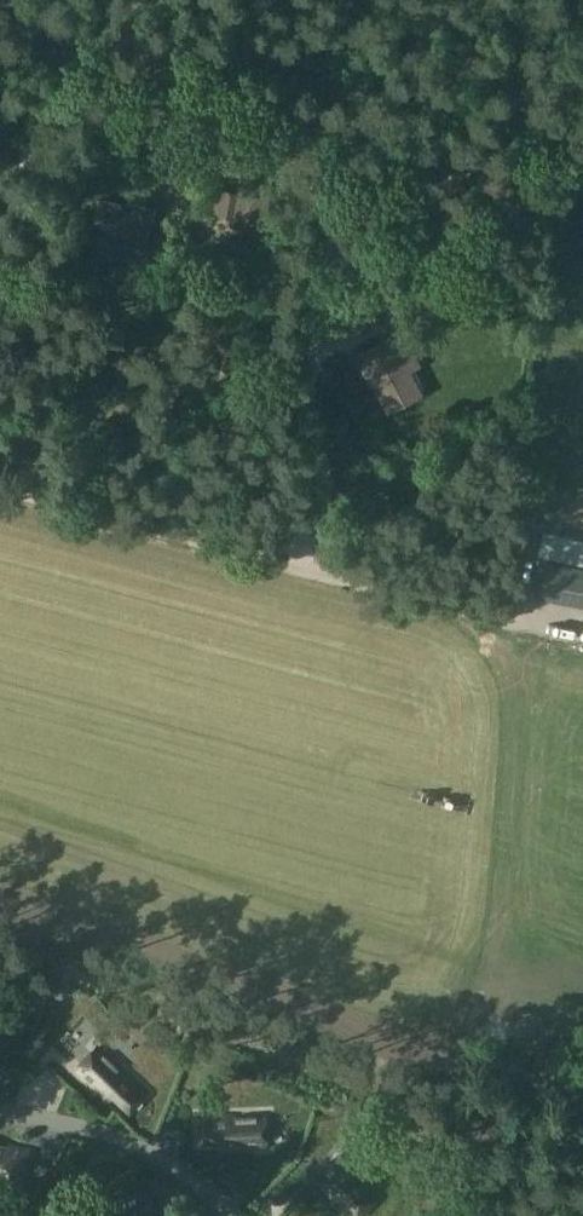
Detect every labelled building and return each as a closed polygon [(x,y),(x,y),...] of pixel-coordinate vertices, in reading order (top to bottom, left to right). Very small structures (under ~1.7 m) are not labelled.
[(131,214),(97,205),(92,226),(126,235),(124,243),(144,247),(153,209),(134,204),(131,214)] [(345,255),(343,276),(359,278),(361,257),(345,255)] [(423,397),(390,339),(355,358),(388,417),(423,397)] [(582,607),(582,569),(544,561),(536,598),(582,607)] [(66,986),(55,982),(51,996),(62,999),(66,986)] [(96,1048),(76,1069),(108,1099),(113,1094),(129,1109),(144,1093),(96,1048)] [(265,1116),(199,1118),(199,1140),(221,1139),(221,1146),(266,1145),(265,1116)] [(17,1188),(19,1179),(23,1180),(30,1151),(0,1144),(0,1184),(17,1188)] [(317,1180),(351,1215),(356,1215),(375,1198),(355,1178),(362,1172),(347,1156),(340,1162),(338,1160),(317,1180)] [(35,1163),(32,1174),(45,1177),(48,1166),(35,1163)] [(111,1213),(112,1215),(157,1215),(143,1191),(117,1205),(119,1208),(111,1213)]
